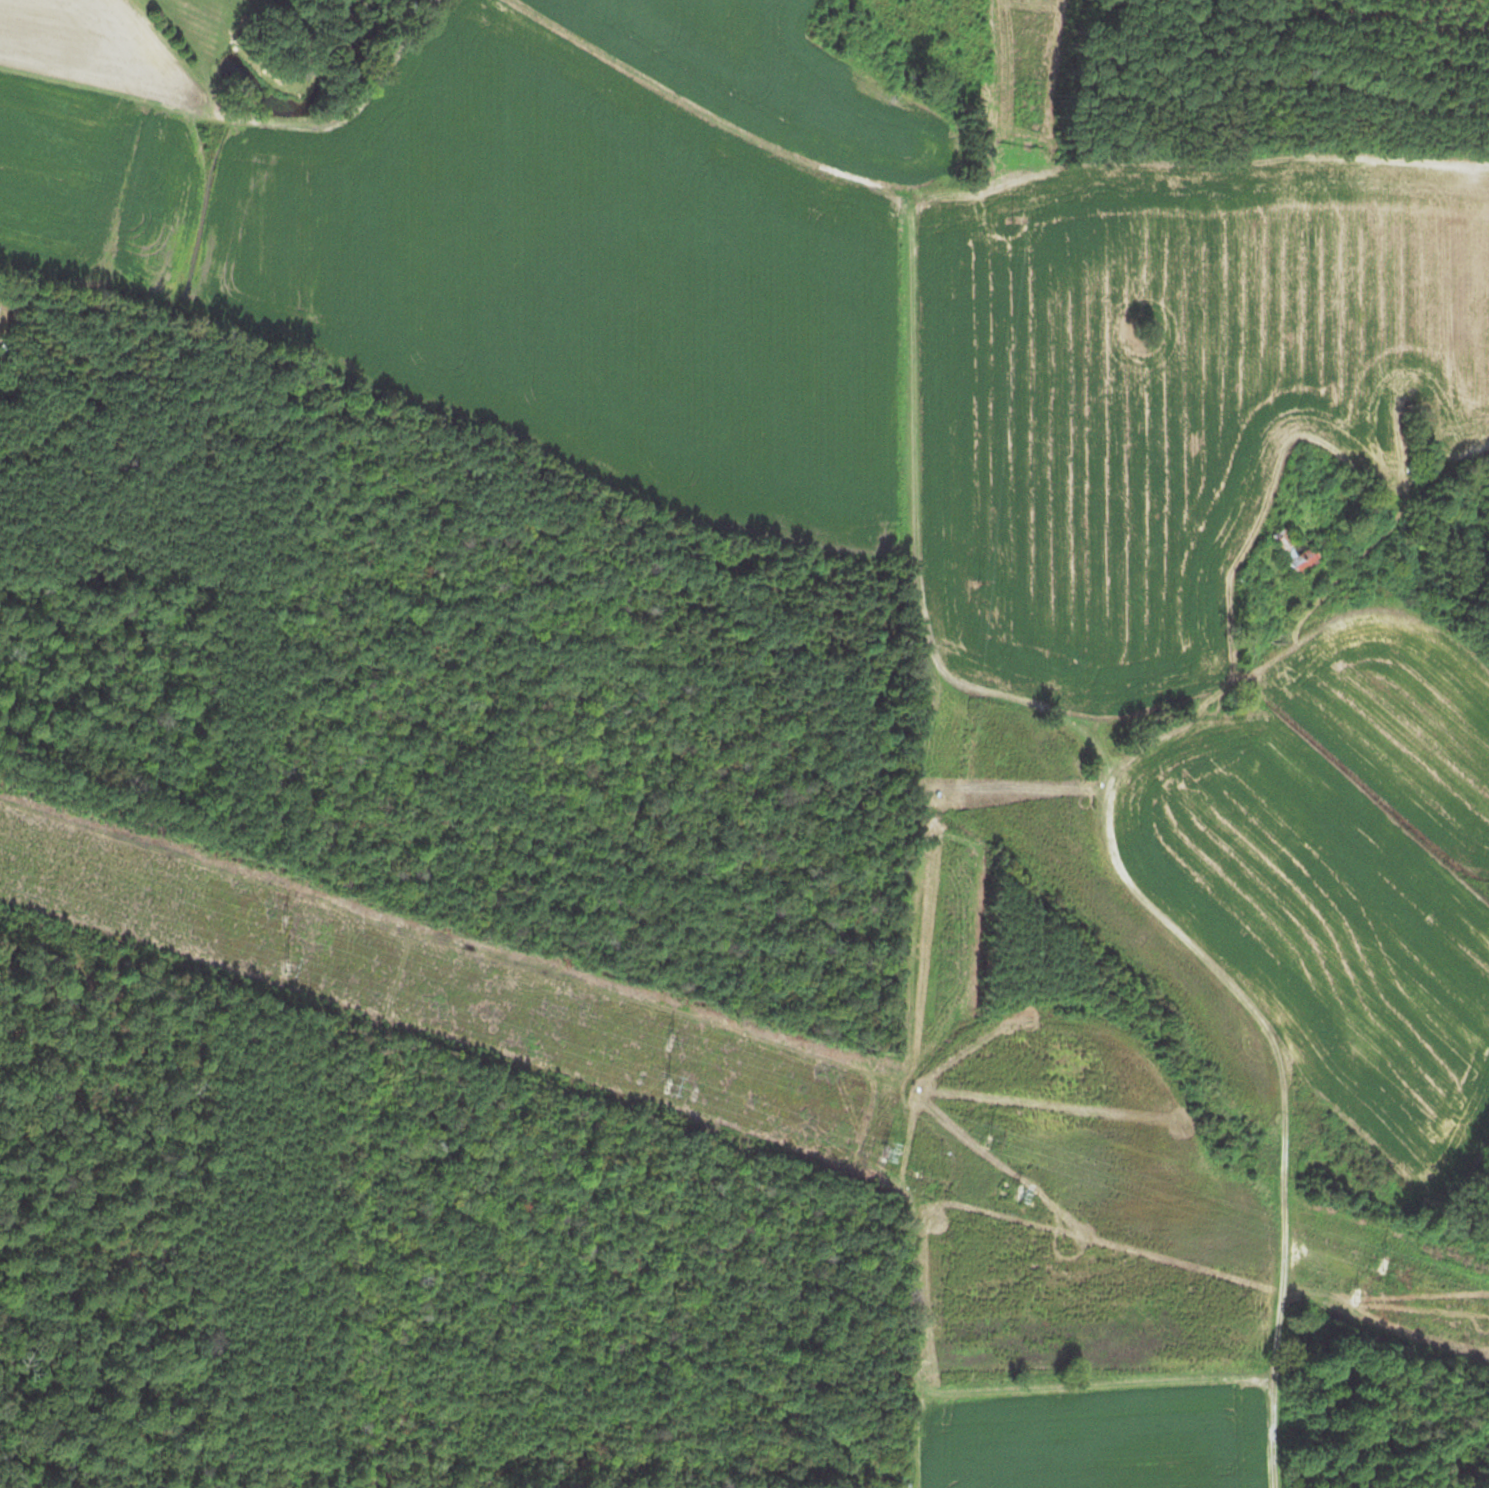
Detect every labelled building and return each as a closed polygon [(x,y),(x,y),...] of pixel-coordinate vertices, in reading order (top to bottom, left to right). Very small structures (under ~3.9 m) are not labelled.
[(1303,537),(1289,544),(1282,527),(1269,533),(1288,574),(1314,563),(1303,537)]
